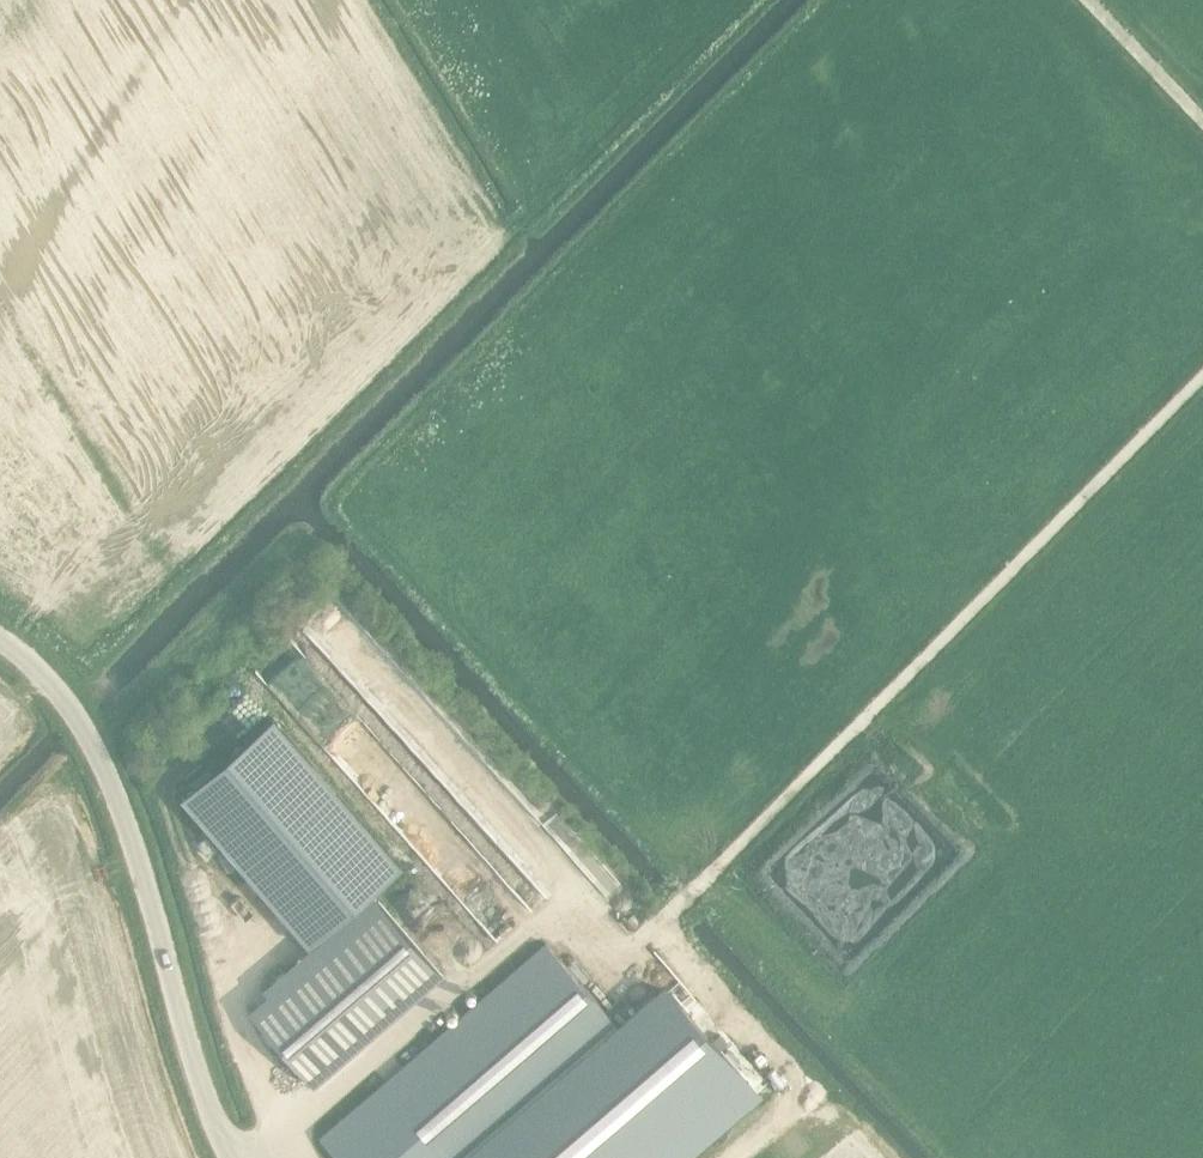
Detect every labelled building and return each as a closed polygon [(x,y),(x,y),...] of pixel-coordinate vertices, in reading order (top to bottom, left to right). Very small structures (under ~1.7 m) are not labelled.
[(401,870),(274,718),(182,796),(309,947),(401,870)] [(374,902),(250,1008),(257,1016),(286,1050),(304,1071),(315,1083),(438,976),(374,902)] [(319,1136),(338,1157),(679,1157),(759,1090),(673,991),(625,1033),(618,1024),(546,941),(319,1136)]
